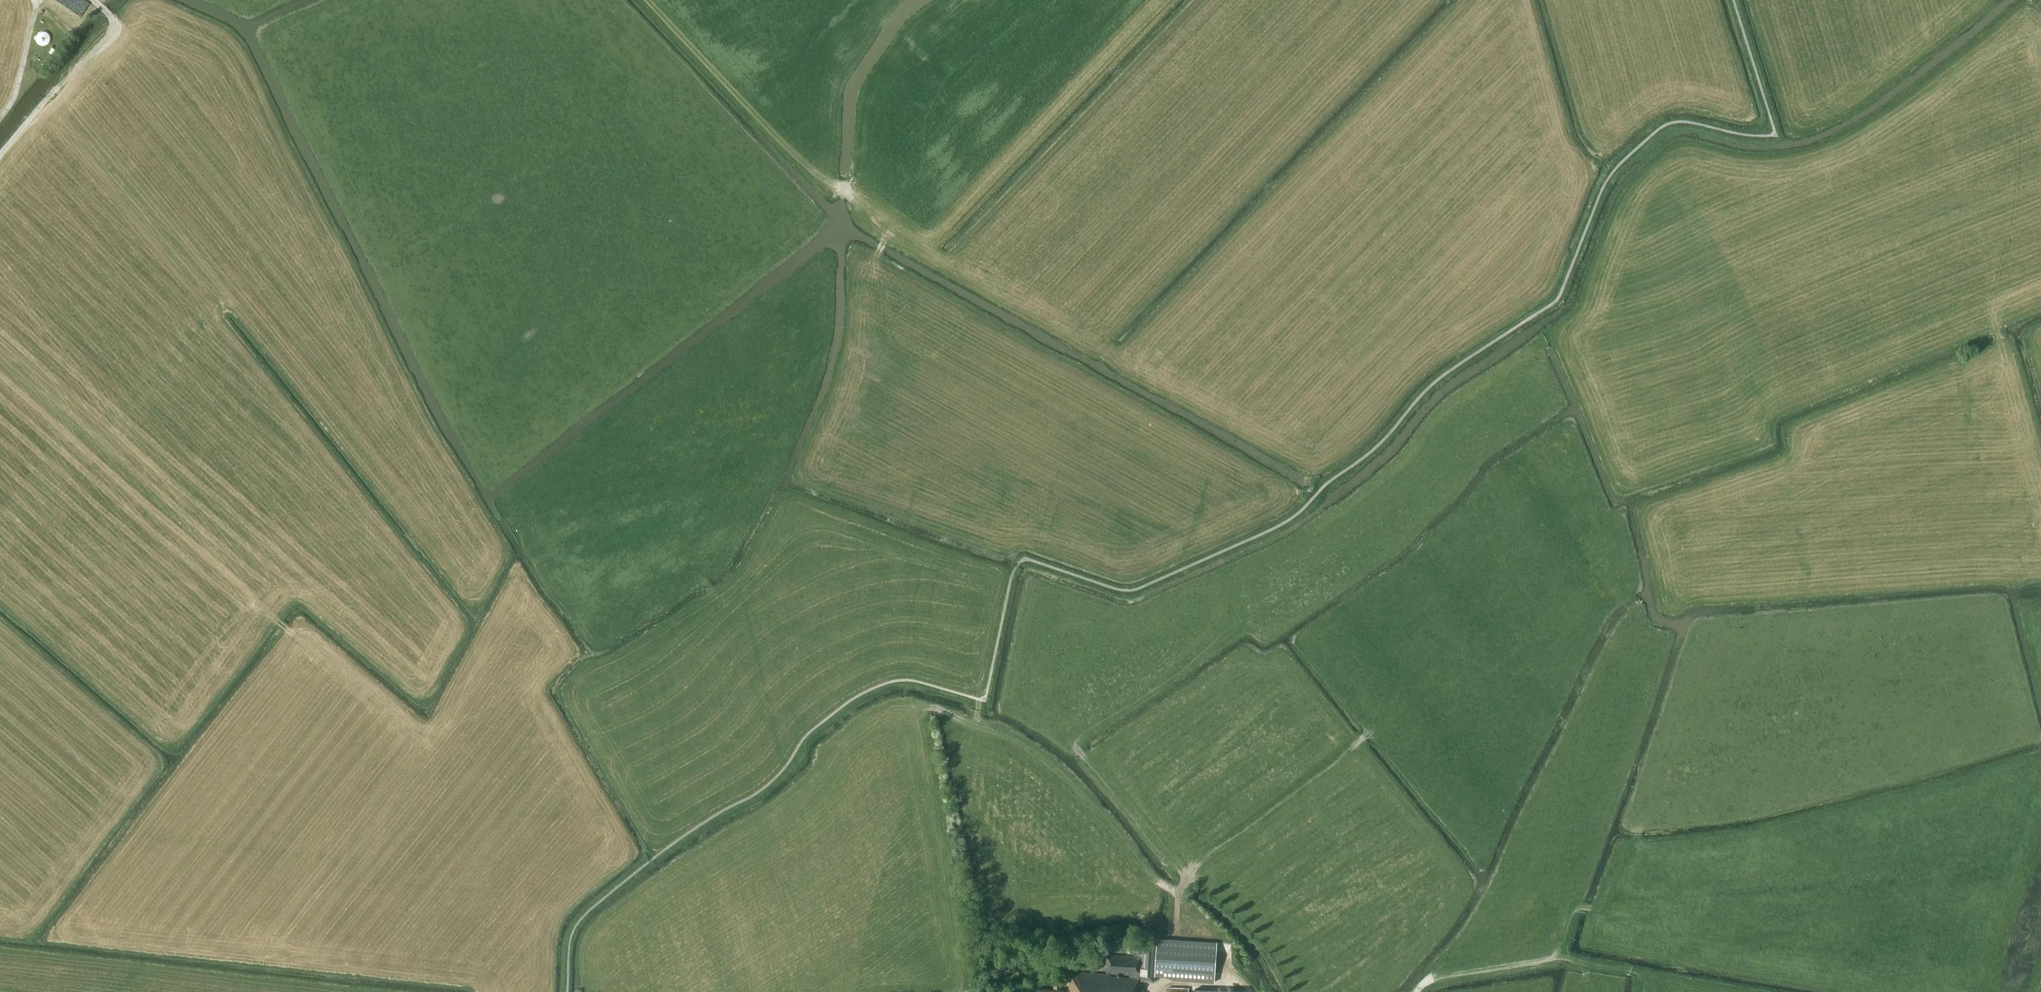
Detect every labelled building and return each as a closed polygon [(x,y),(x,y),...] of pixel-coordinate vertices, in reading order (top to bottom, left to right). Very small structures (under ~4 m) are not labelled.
[(1218,944),(1158,940),(1156,970),(1216,974),(1218,944)] [(1139,956),(1108,954),(1106,974),(1079,973),(1079,974),(1070,974),(1068,990),(1060,990),(1061,981),(1059,981),(1059,980),(1056,980),(1056,981),(1054,981),(1054,990),(1037,989),(1037,991),(1137,991),(1139,956)]
